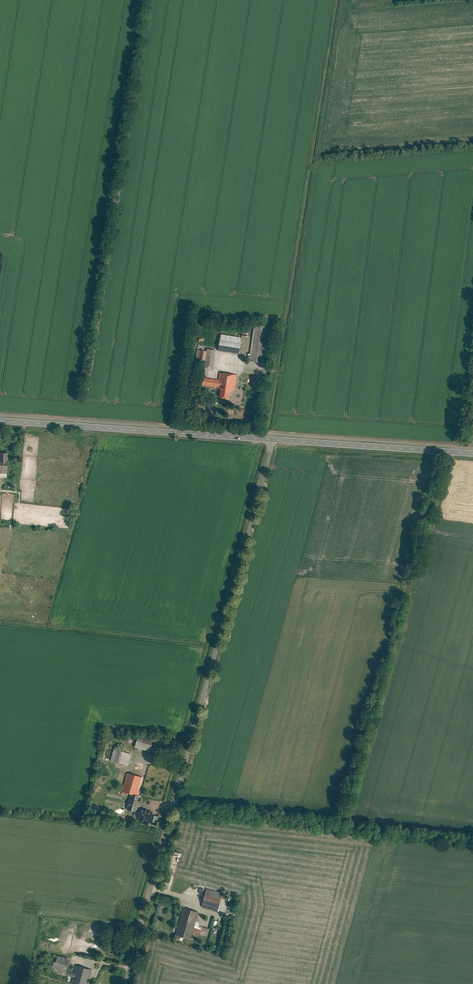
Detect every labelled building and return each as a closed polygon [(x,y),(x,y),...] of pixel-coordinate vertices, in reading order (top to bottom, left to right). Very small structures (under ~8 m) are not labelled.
[(255,324),(250,361),(264,363),(270,327),(255,324)] [(222,334),(219,351),(246,354),(249,336),(242,335),(242,337),(222,334)] [(206,360),(205,366),(214,368),(217,349),(208,348),(207,351),(198,350),(197,359),(206,360)] [(219,378),(204,376),(203,385),(222,388),(221,397),(231,398),(232,390),(236,390),(239,374),(220,371),(219,378)] [(0,483),(1,477),(7,477),(9,453),(0,452),(0,483)] [(154,739),(139,735),(138,737),(137,743),(136,747),(151,751),(154,739)] [(114,748),(111,760),(129,765),(132,753),(114,748)] [(132,793),(139,795),(144,776),(128,772),(123,791),(132,793)] [(132,793),(128,809),(138,812),(136,818),(150,821),(153,811),(139,808),(141,801),(138,800),(139,795),(132,793)] [(223,893),(208,888),(202,906),(218,911),(223,893)] [(184,908),(176,934),(192,939),(194,932),(208,936),(210,928),(199,925),(200,921),(197,920),(199,912),(184,908)] [(51,972),(73,977),(72,983),(75,983),(89,983),(92,969),(77,966),(76,972),(67,970),(70,958),(55,954),(51,972)]
